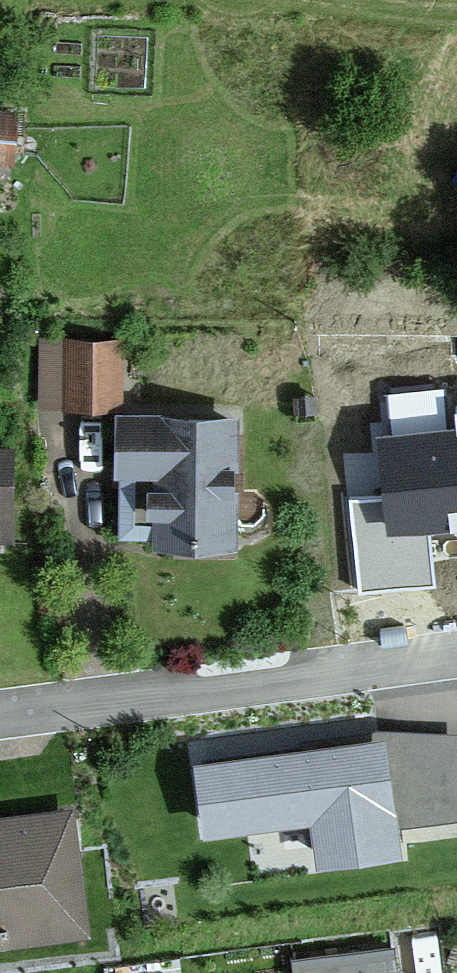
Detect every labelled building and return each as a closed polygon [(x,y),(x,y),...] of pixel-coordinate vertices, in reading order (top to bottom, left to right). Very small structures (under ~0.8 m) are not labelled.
[(0,119),(0,160),(8,160),(11,120),(0,119)] [(114,344),(64,344),(63,406),(113,407),(114,344)] [(224,541),(226,423),(118,422),(118,467),(138,468),(137,493),(158,494),(158,540),(224,541)] [(381,441),(387,504),(356,507),(364,588),(429,582),(424,529),(456,526),(456,434),(381,441)] [(385,724),(193,751),(204,826),(312,810),(318,854),(402,842),(385,724)] [(60,820),(0,828),(0,935),(7,934),(5,920),(71,911),(60,820)]
